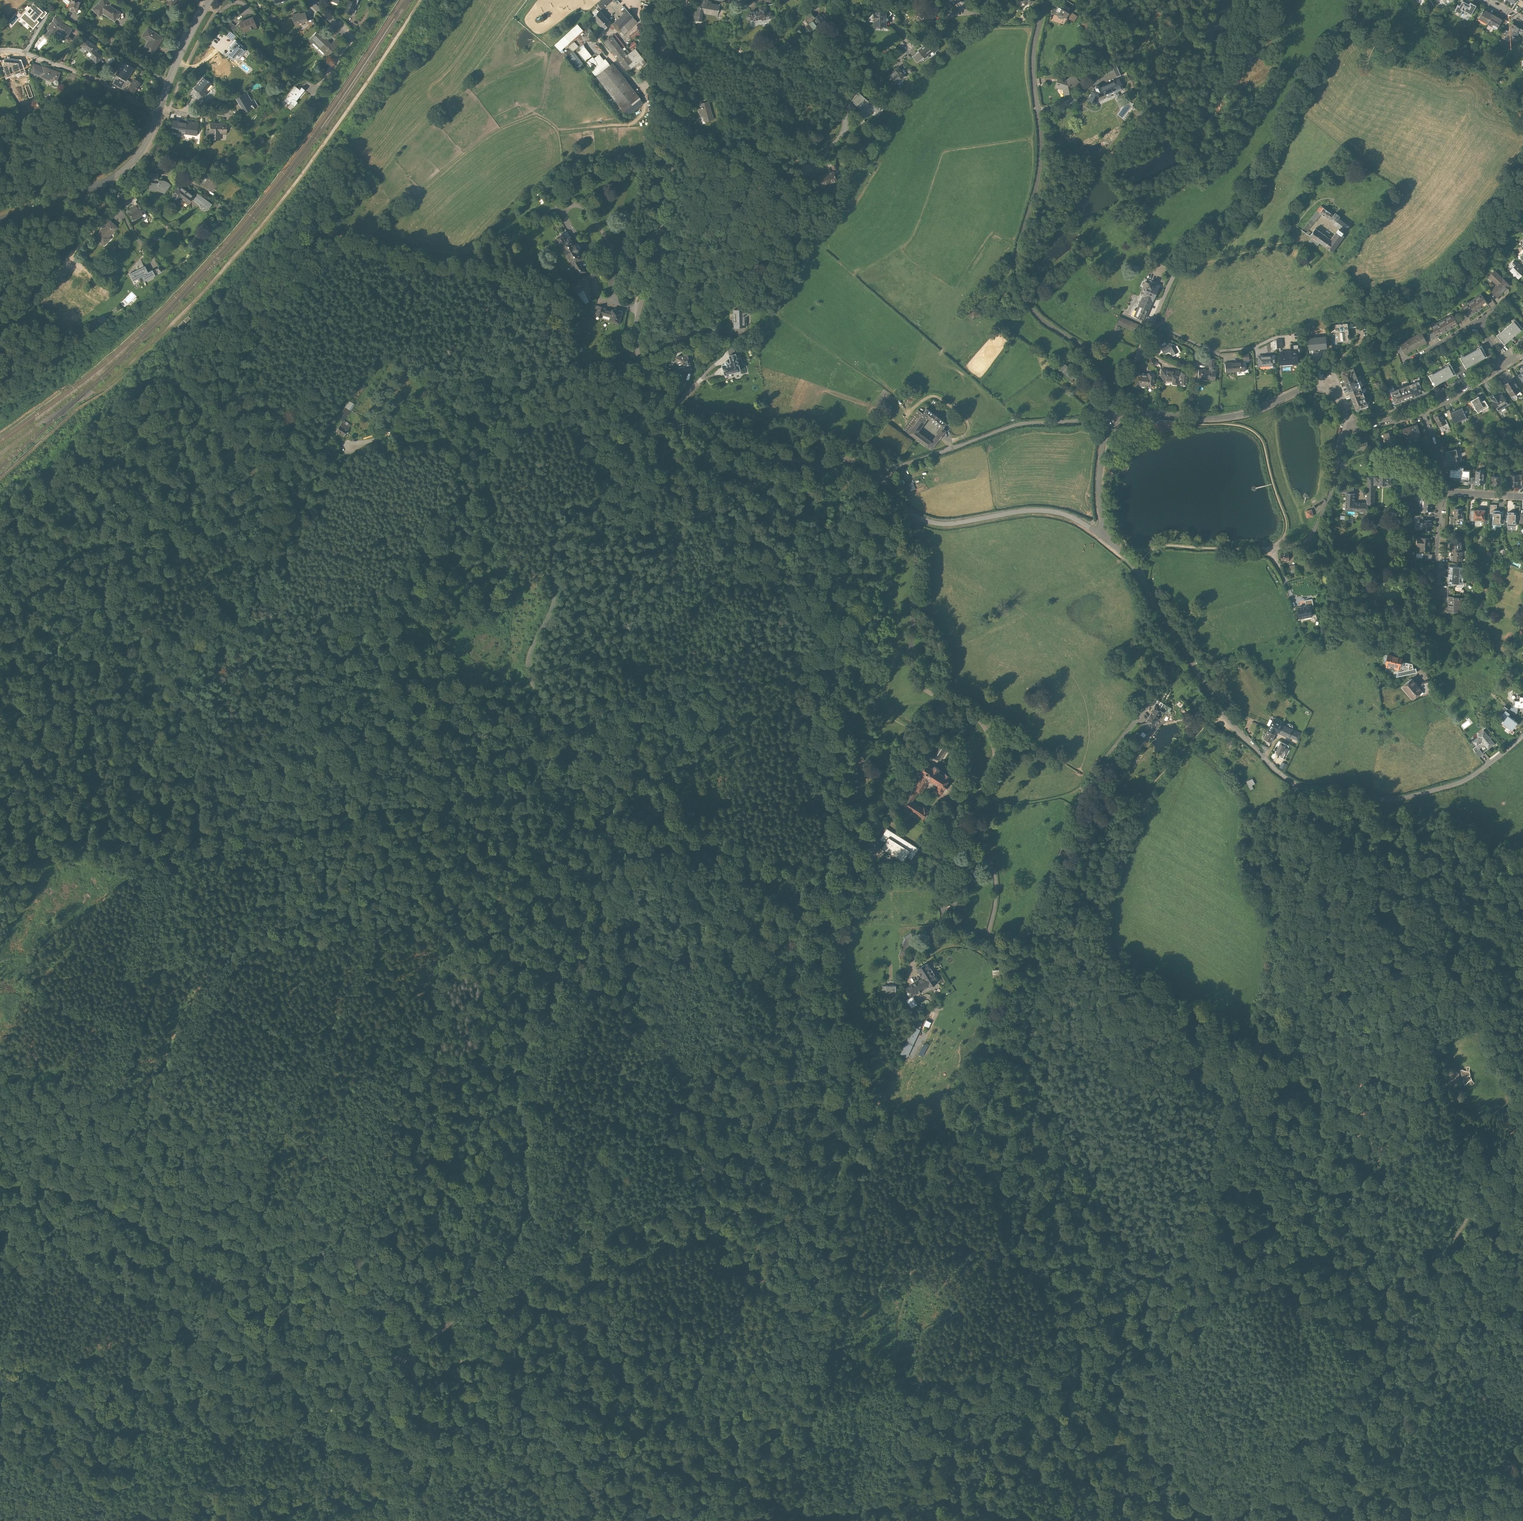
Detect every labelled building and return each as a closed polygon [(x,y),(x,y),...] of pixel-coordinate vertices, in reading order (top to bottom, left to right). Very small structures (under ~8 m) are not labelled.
[(72,3),(70,9),(82,14),(85,7),(82,6),(84,0),(69,0),(72,3)] [(95,8),(102,16),(106,12),(118,20),(123,12),(113,4),(115,2),(112,0),(103,0),(101,2),(95,8)] [(353,0),(350,0),(345,10),(354,14),(354,13),(356,8),(358,2),(353,0)] [(617,0),(603,0),(598,5),(602,9),(602,10),(612,1),(615,3),(618,1),(617,0)] [(694,19),(694,21),(701,22),(702,19),(701,19),(702,13),(718,15),(719,6),(707,4),(708,0),(699,0),(700,0),(699,4),(698,4),(698,8),(697,12),(695,12),(694,19)] [(957,3),(954,0),(943,0),(945,2),(942,4),(947,10),(953,5),(954,6),(957,3)] [(719,5),(719,6),(718,15),(720,16),(721,18),(722,19),(733,11),(732,4),(725,2),(724,2),(723,2),(722,3),(721,3),(721,4),(720,4),(720,5),(719,5)] [(1054,7),(1052,14),(1062,16),(1067,19),(1073,9),(1061,2),(1058,8),(1054,7)] [(1470,3),(1469,5),(1462,2),(1460,6),(1458,5),(1454,12),(1461,15),(1463,11),(1471,16),(1476,6),(1470,3)] [(47,18),(48,14),(30,4),(28,8),(21,11),(24,17),(30,14),(37,17),(38,24),(45,23),(44,18),(47,18)] [(744,14),(746,22),(752,20),(752,22),(761,20),(762,21),(772,18),(773,17),(773,16),(773,15),(772,13),(771,13),(770,12),(769,13),(768,13),(767,14),(766,11),(767,10),(768,9),(767,9),(767,8),(765,7),(759,9),(759,11),(744,14)] [(1493,15),(1484,10),(1479,19),(1487,24),(1493,15)] [(303,11),(295,14),(297,24),(310,20),(308,11),(303,13),(303,11)] [(611,24),(600,12),(593,18),(604,31),(611,24)] [(628,12),(612,25),(618,32),(634,18),(628,12)] [(820,14),(815,18),(810,12),(807,14),(808,15),(806,17),(806,18),(806,19),(806,20),(805,20),(809,24),(806,26),(809,30),(809,31),(812,35),(815,32),(814,30),(817,27),(815,24),(818,22),(819,24),(822,22),(823,22),(824,22),(824,23),(824,22),(825,23),(825,22),(826,23),(826,22),(827,23),(828,22),(828,23),(832,20),(826,12),(823,14),(824,15),(822,17),(820,14)] [(923,12),(916,19),(927,30),(934,23),(923,12)] [(886,13),(874,13),(874,29),(887,28),(886,13)] [(1078,17),(1072,13),(1069,19),(1074,22),(1078,17)] [(66,18),(58,15),(56,20),(50,27),(52,30),(47,35),(52,40),(58,34),(57,33),(60,30),(67,33),(64,38),(72,42),(74,38),(71,36),(75,28),(65,22),(66,18)] [(1502,20),(1493,15),(1487,24),(1497,29),(1502,20)] [(256,16),(243,21),(244,23),(246,31),(259,25),(256,16)] [(638,23),(634,18),(618,32),(622,37),(638,23)] [(244,23),(243,21),(238,24),(234,21),(229,26),(235,31),(240,26),(244,23)] [(1520,29),(1512,24),(1505,37),(1513,41),(1517,33),(1520,29)] [(167,37),(151,27),(145,36),(152,40),(146,48),(155,55),(167,37)] [(319,31),(311,40),(314,43),(316,42),(330,55),(344,41),(339,37),(333,43),(330,40),(332,38),(324,30),(321,33),(319,31)] [(42,37),(33,45),(38,50),(47,42),(42,37)] [(564,37),(555,46),(560,52),(570,43),(564,37)] [(628,56),(612,37),(604,44),(627,73),(636,66),(639,70),(647,64),(635,50),(628,56)] [(99,62),(105,56),(100,50),(102,47),(88,38),(84,45),(93,51),(91,53),(99,62)] [(233,45),(223,52),(230,62),(244,52),(236,40),(231,43),(233,45)] [(573,41),(568,46),(572,51),(578,46),(573,41)] [(918,51),(920,52),(913,58),(917,64),(925,58),(926,59),(929,57),(928,56),(934,52),(935,53),(939,50),(935,44),(929,49),(926,45),(918,51)] [(580,49),(577,51),(586,62),(592,57),(584,47),(581,50),(580,49)] [(583,65),(574,52),(567,57),(576,70),(583,65)] [(593,58),(587,63),(593,70),(591,71),(596,77),(611,66),(606,60),(604,61),(600,55),(594,60),(593,58)] [(7,58),(4,58),(3,66),(7,67),(7,68),(16,69),(18,74),(29,71),(25,58),(7,57),(7,58)] [(137,67),(127,61),(120,73),(130,79),(137,67)] [(61,81),(60,80),(63,72),(45,65),(45,66),(36,63),(33,72),(42,75),(42,76),(57,82),(57,83),(58,84),(59,84),(60,84),(61,84),(61,83),(61,82),(61,81)] [(106,64),(102,73),(112,78),(116,69),(106,64)] [(613,64),(611,66),(596,77),(624,112),(640,99),(613,64)] [(1117,78),(1124,74),(1120,64),(1112,67),(1117,78)] [(905,77),(899,69),(886,78),(893,87),(894,87),(895,87),(896,86),(896,85),(896,84),(905,77)] [(141,86),(130,79),(120,73),(116,83),(130,91),(131,88),(137,91),(141,86)] [(1066,82),(1059,79),(1055,88),(1063,91),(1064,96),(1073,95),(1071,89),(1074,87),(1075,88),(1080,83),(1074,76),(1066,82)] [(214,83),(207,77),(198,88),(207,96),(210,92),(208,90),(214,83)] [(1119,80),(1101,88),(1100,86),(1099,86),(1097,86),(1096,86),(1095,87),(1095,88),(1095,90),(1093,91),(1089,97),(1087,96),(1085,100),(1096,104),(1098,101),(1124,90),(1119,80)] [(298,88),(295,86),(285,99),(294,106),(297,102),(296,101),(304,90),(301,87),(301,88),(299,87),(298,88)] [(254,98),(249,90),(239,97),(247,110),(257,104),(257,106),(261,103),(257,97),(254,98)] [(864,96),(859,92),(852,100),(863,109),(858,115),(864,120),(873,110),(877,112),(880,108),(870,101),(869,103),(863,97),(864,96)] [(640,99),(624,112),(627,117),(644,103),(640,99)] [(699,105),(699,107),(699,109),(697,110),(700,118),(702,118),(703,123),(713,120),(712,115),(711,115),(708,103),(699,105)] [(197,125),(173,122),(172,132),(196,135),(197,125)] [(227,124),(210,124),(210,131),(210,137),(210,140),(220,140),(220,134),(227,134),(227,128),(227,124)] [(839,172),(836,162),(831,164),(834,171),(834,174),(839,172)] [(207,178),(203,186),(212,191),(215,187),(216,188),(220,182),(209,176),(210,174),(202,169),(199,174),(207,178)] [(837,181),(834,174),(834,171),(819,176),(822,185),(837,181)] [(159,174),(150,173),(149,183),(158,184),(158,180),(159,174)] [(160,180),(158,180),(157,191),(165,194),(171,185),(170,184),(169,183),(167,182),(166,181),(164,181),(163,180),(161,180),(160,180)] [(157,191),(158,184),(149,183),(149,190),(157,191)] [(178,185),(174,191),(179,195),(175,200),(179,203),(181,201),(188,205),(192,200),(194,197),(178,185)] [(212,205),(197,193),(194,197),(192,200),(200,206),(200,209),(204,211),(207,211),(212,205)] [(148,217),(139,204),(128,212),(135,222),(140,218),(143,221),(148,217)] [(1334,214),(1324,207),(1321,212),(1328,217),(1329,216),(1336,222),(1336,223),(1341,227),(1332,239),(1316,227),(1313,231),(1311,229),(1308,233),(1313,237),(1310,241),(1316,246),(1320,241),(1334,250),(1345,235),(1343,234),(1349,224),(1339,217),(1340,215),(1336,212),(1334,214)] [(118,228),(110,220),(95,236),(104,245),(111,238),(110,237),(118,228)] [(561,243),(580,275),(587,271),(584,266),(587,264),(584,258),(585,258),(572,236),(566,239),(563,234),(560,236),(563,241),(561,243)] [(1516,276),(1519,278),(1522,274),(1520,272),(1522,268),(1515,260),(1511,264),(1513,267),(1510,270),(1514,274),(1514,276),(1516,276)] [(144,265),(129,273),(133,280),(141,276),(144,281),(155,275),(152,269),(148,272),(144,265)] [(1513,282),(1498,268),(1492,274),(1500,282),(1494,288),(1501,295),(1513,282)] [(92,274),(87,269),(81,276),(86,281),(92,274)] [(1140,293),(1143,294),(1146,288),(1156,292),(1159,286),(1144,279),(1141,286),(1142,287),(1140,293)] [(577,293),(583,291),(578,282),(570,286),(575,295),(577,293)] [(82,283),(71,295),(81,303),(88,295),(83,290),(86,287),(82,283)] [(1143,294),(1140,302),(1150,306),(1156,292),(1146,288),(1143,294)] [(138,297),(131,290),(121,301),(126,305),(127,303),(129,305),(138,297)] [(588,302),(583,291),(577,293),(582,305),(588,302)] [(1471,316),(1490,302),(1488,298),(1484,293),(1464,307),(1468,312),(1471,316)] [(1496,299),(1493,294),(1488,298),(1490,302),(1491,303),(1496,299)] [(1144,320),(1150,306),(1140,302),(1136,311),(1134,315),(1137,317),(1144,320)] [(604,309),(595,306),(593,317),(602,319),(602,317),(610,318),(609,322),(620,324),(623,311),(612,309),(612,311),(604,309)] [(750,310),(734,311),(734,327),(745,326),(744,318),(751,318),(750,310)] [(1468,312),(1458,318),(1460,323),(1461,324),(1472,317),(1471,316),(1468,312)] [(1146,324),(1122,313),(1117,324),(1140,335),(1146,324)] [(1437,330),(1440,335),(1460,323),(1458,318),(1455,313),(1434,325),(1437,330)] [(104,315),(98,319),(100,323),(106,319),(104,315)] [(178,327),(180,329),(190,319),(188,317),(178,327)] [(1516,321),(1513,324),(1512,323),(1500,333),(1501,334),(1498,336),(1497,335),(1502,341),(1504,344),(1504,343),(1507,341),(1507,342),(1519,332),(1519,331),(1522,328),(1522,329),(1520,326),(1515,320),(1516,321)] [(1347,323),(1336,325),(1337,334),(1339,334),(1339,340),(1348,339),(1348,333),(1349,333),(1347,323)] [(1437,330),(1427,336),(1429,341),(1430,342),(1440,335),(1437,330)] [(1403,343),(1403,344),(1406,349),(1408,353),(1429,341),(1427,336),(1424,331),(1403,343)] [(1328,347),(1326,336),(1308,338),(1310,350),(1328,347)] [(1277,340),(1271,343),(1271,351),(1277,348),(1283,347),(1283,340),(1277,340)] [(1504,344),(1502,341),(1497,345),(1501,350),(1506,346),(1504,344)] [(1165,342),(1154,348),(1155,351),(1154,352),(1158,355),(1160,353),(1162,351),(1160,347),(1166,344),(1165,342)] [(1166,344),(1160,347),(1162,351),(1163,354),(1169,351),(1172,356),(1180,352),(1177,345),(1175,346),(1174,345),(1168,343),(1166,344)] [(1300,343),(1290,344),(1291,351),(1280,352),(1281,364),(1297,363),(1296,352),(1301,352),(1300,343)] [(1481,347),(1461,358),(1460,358),(1464,365),(1466,369),(1466,368),(1478,361),(1486,356),(1487,357),(1485,353),(1481,346),(1481,347)] [(1493,355),(1490,350),(1485,353),(1487,357),(1487,358),(1493,355)] [(676,357),(680,371),(691,369),(687,354),(676,357)] [(722,366),(724,375),(740,371),(735,354),(729,356),(731,363),(722,366)] [(1217,356),(1208,355),(1207,363),(1212,363),(1211,368),(1201,366),(1200,378),(1205,378),(1205,375),(1216,376),(1217,367),(1220,367),(1220,364),(1216,363),(1217,356)] [(1275,355),(1258,355),(1259,366),(1262,366),(1262,364),(1271,364),(1271,367),(1276,366),(1275,355)] [(1154,366),(1158,368),(1161,367),(1159,363),(1158,363),(1156,362),(1157,361),(1151,357),(1147,362),(1148,363),(1147,370),(1153,371),(1154,366)] [(1245,361),(1225,362),(1226,372),(1245,370),(1245,361)] [(1065,364),(1059,370),(1071,381),(1077,375),(1065,364)] [(1449,365),(1429,376),(1429,375),(1429,376),(1432,383),(1435,386),(1455,374),(1455,375),(1453,371),(1450,365),(1450,364),(1449,364),(1449,365)] [(1464,365),(1459,368),(1462,373),(1467,370),(1466,368),(1466,369),(1464,365)] [(1462,373),(1459,368),(1453,371),(1455,375),(1456,376),(1462,373)] [(1179,371),(1161,369),(1160,380),(1172,381),(1172,384),(1178,385),(1178,381),(1179,375),(1179,371)] [(1353,369),(1351,369),(1350,370),(1351,370),(1345,372),(1343,371),(1342,373),(1346,382),(1357,378),(1353,369)] [(1180,375),(1179,375),(1178,381),(1179,381),(1179,384),(1187,384),(1188,373),(1180,372),(1180,375)] [(1131,384),(1138,388),(1139,385),(1146,385),(1147,384),(1154,384),(1155,373),(1147,373),(1147,374),(1137,374),(1131,384)] [(1357,378),(1346,382),(1349,391),(1360,387),(1361,387),(1357,378)] [(1513,380),(1504,385),(1512,400),(1513,400),(1514,400),(1515,400),(1516,400),(1517,398),(1517,397),(1515,394),(1520,391),(1513,380)] [(1419,382),(1409,385),(1414,397),(1423,393),(1424,391),(1422,390),(1419,382)] [(1435,386),(1432,383),(1427,385),(1430,391),(1436,388),(1435,386)] [(1409,385),(1400,389),(1405,400),(1414,397),(1409,385)] [(1360,387),(1349,391),(1353,400),(1364,396),(1360,387)] [(1400,389),(1393,391),(1393,392),(1391,392),(1394,400),(1393,403),(1395,403),(1395,404),(1405,400),(1400,389)] [(1489,397),(1498,412),(1505,408),(1504,407),(1508,404),(1503,394),(1500,396),(1498,392),(1489,397)] [(1364,396),(1353,400),(1357,410),(1359,411),(1360,408),(1362,408),(1362,410),(1369,408),(1369,405),(1368,405),(1364,396)] [(1478,397),(1471,401),(1477,413),(1488,407),(1485,400),(1481,402),(1478,397)] [(355,405),(349,401),(345,407),(351,411),(355,405)] [(351,411),(345,407),(342,412),(348,415),(351,411)] [(1451,414),(1450,414),(1453,418),(1455,423),(1462,420),(1462,421),(1467,419),(1462,408),(1451,414)] [(909,434),(932,451),(945,432),(943,430),(944,428),(943,428),(946,423),(927,409),(922,415),(909,434)] [(917,411),(903,430),(909,434),(922,415),(917,411)] [(1441,414),(1435,417),(1439,427),(1446,424),(1444,420),(1441,414)] [(1147,426),(1148,428),(1153,426),(1152,424),(1152,423),(1150,419),(1144,418),(1147,426)] [(1163,426),(1162,427),(1159,420),(1152,423),(1152,424),(1153,426),(1156,434),(1165,430),(1163,426)] [(1446,424),(1439,427),(1442,432),(1450,429),(1446,420),(1444,420),(1446,424)] [(350,428),(342,422),(336,431),(344,437),(350,428)] [(1417,425),(1409,427),(1413,439),(1418,438),(1417,437),(1421,436),(1417,425)] [(1154,435),(1156,434),(1153,426),(1148,428),(1147,426),(1138,430),(1141,436),(1153,431),(1154,435)] [(1409,427),(1402,430),(1406,440),(1408,439),(1408,441),(1413,439),(1409,427)] [(1127,444),(1139,439),(1140,442),(1144,440),(1154,435),(1153,431),(1141,436),(1138,430),(1136,432),(1124,437),(1127,444)] [(1393,431),(1385,434),(1389,446),(1397,444),(1393,431)] [(1366,438),(1361,439),(1362,444),(1354,445),(1355,451),(1368,448),(1366,438)] [(1454,450),(1447,451),(1449,463),(1455,462),(1457,462),(1454,450)] [(1460,481),(1465,482),(1470,482),(1470,478),(1470,471),(1463,471),(1463,468),(1460,467),(1460,469),(1457,469),(1457,470),(1450,470),(1450,477),(1460,478),(1460,481)] [(1480,471),(1476,470),(1476,478),(1475,484),(1483,484),(1485,470),(1480,469),(1480,471)] [(1374,477),(1368,477),(1367,504),(1367,506),(1374,507),(1375,484),(1391,485),(1391,478),(1386,478),(1386,471),(1374,471),(1374,477)] [(1511,475),(1510,486),(1518,487),(1519,481),(1519,475),(1511,475)] [(1502,477),(1492,476),(1492,485),(1501,486),(1502,477)] [(912,483),(903,486),(906,493),(915,490),(912,483)] [(1367,504),(1354,503),(1355,494),(1353,494),(1347,493),(1347,494),(1346,511),(1367,512),(1367,506),(1367,504)] [(1426,500),(1421,500),(1421,511),(1432,512),(1433,500),(1426,500)] [(1455,509),(1455,517),(1463,518),(1464,511),(1462,511),(1462,509),(1455,509)] [(1485,520),(1485,510),(1471,510),(1470,520),(1479,521),(1479,520),(1485,520)] [(1501,511),(1493,511),(1493,525),(1501,525),(1501,511)] [(1516,513),(1508,512),(1507,526),(1516,526),(1516,513)] [(1463,525),(1463,518),(1455,517),(1451,517),(1450,527),(1454,527),(1454,525),(1463,525)] [(1426,521),(1420,521),(1420,525),(1423,525),(1423,531),(1431,532),(1431,521),(1426,521)] [(1421,539),(1417,539),(1417,547),(1420,547),(1420,551),(1430,552),(1430,539),(1429,539),(1421,539)] [(1452,541),(1451,541),(1450,551),(1452,551),(1461,551),(1462,542),(1459,542),(1452,541)] [(171,554),(168,558),(175,564),(181,558),(176,553),(173,551),(171,554)] [(1461,551),(1452,551),(1451,560),(1453,560),(1458,561),(1462,561),(1462,551),(1461,551)] [(1450,567),(1449,575),(1463,576),(1463,567),(1450,567)] [(1463,579),(1463,576),(1449,575),(1449,583),(1452,583),(1463,584),(1463,579)] [(1463,584),(1452,583),(1452,586),(1455,586),(1455,591),(1459,591),(1459,588),(1462,588),(1464,587),(1464,580),(1463,579),(1463,584)] [(1454,597),(1447,597),(1446,601),(1448,601),(1448,604),(1454,604),(1454,606),(1448,606),(1448,610),(1446,610),(1446,612),(1453,612),(1456,612),(1457,613),(1462,613),(1462,604),(1464,604),(1464,599),(1454,599),(1454,597)] [(1311,607),(1299,609),(1300,618),(1312,616),(1311,607)] [(1403,658),(1389,655),(1386,667),(1399,670),(1399,668),(1401,668),(1401,667),(1402,662),(1403,658)] [(1412,679),(1403,688),(1413,700),(1422,693),(1423,691),(1419,686),(1412,679)] [(1429,683),(1419,686),(1423,691),(1422,693),(1423,696),(1432,692),(1429,683)] [(1515,707),(1522,709),(1522,695),(1518,695),(1518,696),(1521,697),(1520,700),(1516,700),(1515,707)] [(1155,704),(1149,715),(1150,715),(1148,719),(1154,722),(1157,716),(1159,717),(1160,715),(1161,715),(1162,712),(1163,712),(1164,711),(1163,711),(1164,709),(1155,704)] [(1502,717),(1506,720),(1509,716),(1511,714),(1507,711),(1502,717)] [(1506,720),(1503,723),(1513,730),(1519,723),(1509,716),(1506,720)] [(1273,719),(1268,730),(1275,734),(1277,731),(1279,732),(1284,724),(1285,722),(1276,717),(1275,720),(1273,719)] [(1294,729),(1284,724),(1279,732),(1279,733),(1289,738),(1290,736),(1293,730),(1294,729)] [(1268,730),(1264,739),(1271,742),(1275,734),(1268,730)] [(1302,734),(1293,730),(1290,736),(1299,741),(1302,734)] [(1479,737),(1474,742),(1477,746),(1483,742),(1489,749),(1496,744),(1485,731),(1478,736),(1479,737)] [(1287,744),(1282,742),(1277,751),(1282,754),(1283,752),(1287,753),(1289,750),(1285,748),(1287,744)] [(901,803),(923,818),(929,810),(913,799),(918,792),(921,793),(926,785),(941,794),(950,780),(948,779),(951,774),(939,766),(951,749),(942,743),(931,759),(934,761),(931,765),(925,761),(919,769),(923,771),(901,803)] [(555,746),(558,753),(564,751),(561,744),(555,746)] [(1252,779),(1246,781),(1250,790),(1253,789),(1252,785),(1255,784),(1252,779)] [(919,848),(887,828),(880,839),(885,842),(881,848),(903,862),(907,856),(911,859),(919,848)] [(901,953),(909,955),(914,947),(920,942),(930,939),(931,933),(916,931),(906,937),(901,953)] [(904,991),(910,1001),(938,984),(925,964),(917,970),(923,979),(904,991)] [(895,988),(886,987),(886,995),(896,995),(895,988)] [(927,1036),(912,1029),(901,1057),(915,1063),(927,1036)] [(1462,1069),(1461,1069),(1465,1085),(1466,1084),(1467,1083),(1469,1081),(1471,1083),(1473,1085),(1475,1083),(1473,1081),(1472,1079),(1471,1075),(1469,1071),(1470,1068),(1470,1064),(1467,1064),(1467,1067),(1466,1070),(1464,1070),(1462,1069)]
